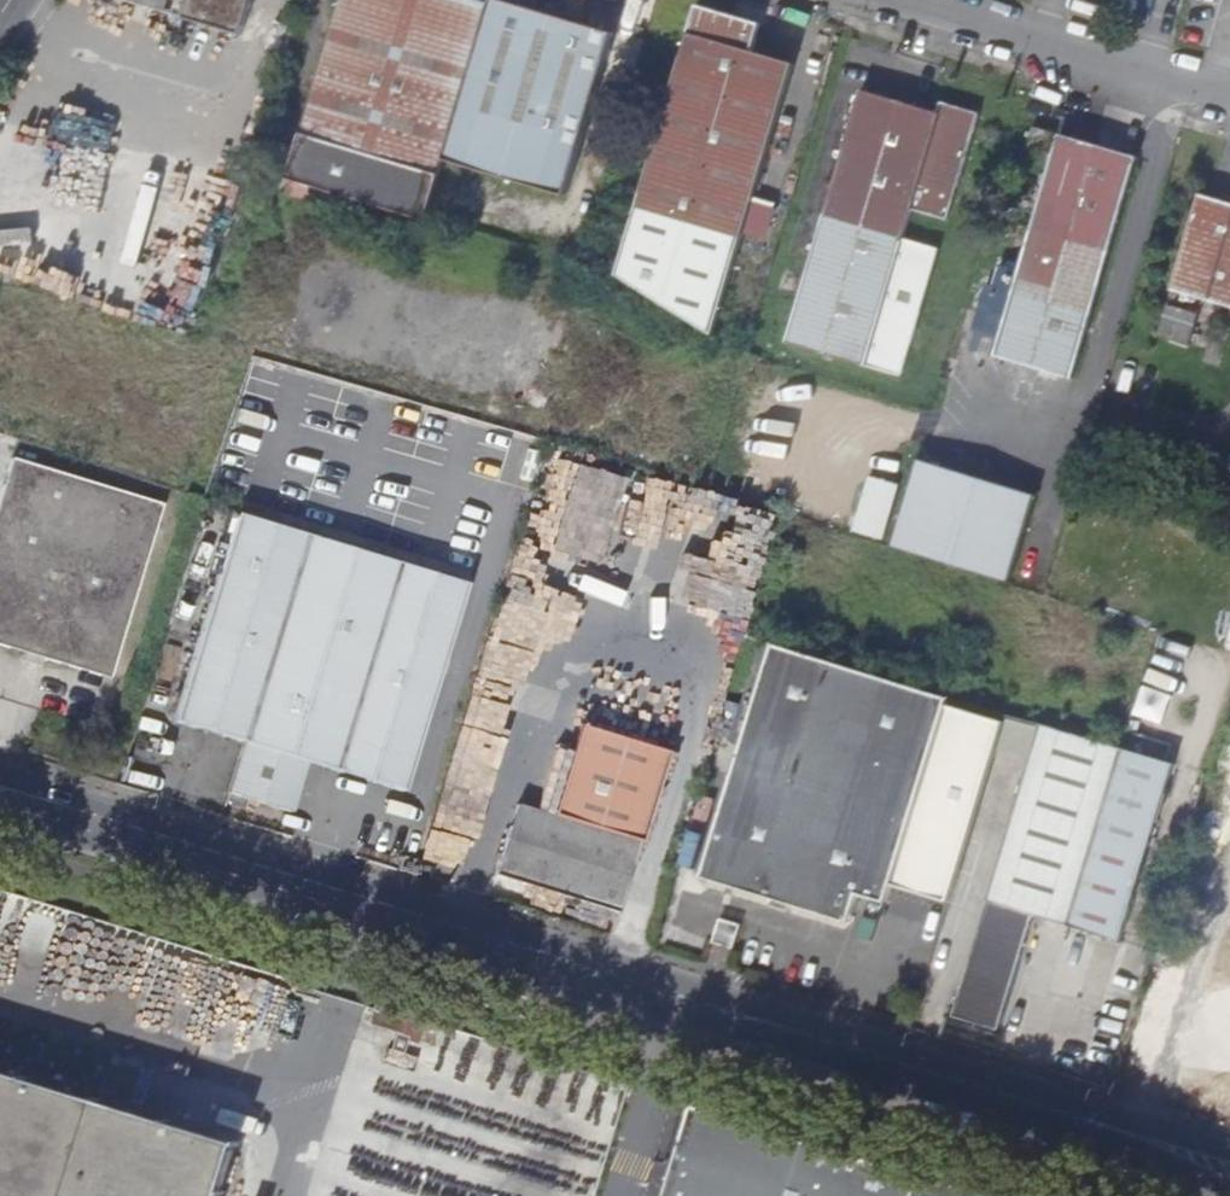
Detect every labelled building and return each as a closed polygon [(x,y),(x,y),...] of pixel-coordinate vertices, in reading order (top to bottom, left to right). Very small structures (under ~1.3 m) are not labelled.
[(254,0),(113,0),(242,38),(247,20),(254,0)] [(287,195),(287,199),(420,239),(424,227),(426,228),(446,161),(491,8),(463,0),(343,0),(287,183),(291,184),(287,195)] [(491,8),(446,161),(565,197),(614,34),(498,0),(493,0),(491,8)] [(618,275),(714,335),(793,65),(752,53),(760,25),(698,6),(618,275)] [(934,113),(859,91),(809,260),(785,341),(899,375),(936,247),(898,235),(906,207),(945,219),(976,113),(938,102),(934,113)] [(1053,133),(1034,128),(1027,149),(1046,154),(1053,133)] [(1060,135),(1051,168),(997,355),(1073,377),(1137,157),(1060,135)] [(1199,193),(1169,290),(1229,308),(1229,203),(1199,193)] [(987,281),(977,327),(1002,333),(1013,287),(987,281)] [(1197,314),(1166,304),(1156,335),(1188,345),(1197,314)] [(1013,577),(1037,490),(920,457),(896,544),(1013,577)] [(13,460),(0,501),(0,645),(108,679),(162,506),(13,460)] [(403,793),(466,586),(236,517),(172,721),(241,744),(227,793),(289,812),(305,763),(403,793)] [(950,698),(777,645),(706,876),(852,922),(861,892),(887,901),(892,884),(949,902),(1006,720),(949,703),(950,698)] [(1175,765),(1040,725),(952,1016),(998,1031),(1033,915),(1119,943),(1175,765)] [(580,727),(571,756),(556,805),(552,816),(519,806),(498,875),(618,913),(669,755),(580,727)] [(397,871),(415,876),(419,863),(401,857),(397,871)] [(721,920),(714,944),(734,950),(741,926),(721,920)] [(1193,1049),(1229,1060),(1229,928),(1193,1049)] [(910,1027),(913,1018),(903,1015),(900,1024),(910,1027)] [(404,1052),(409,1037),(397,1034),(392,1048),(404,1052)] [(0,1072),(0,1195),(222,1195),(237,1144),(103,1103),(0,1072)] [(698,1104),(670,1195),(997,1195),(698,1104)] [(558,1187),(550,1188),(551,1195),(555,1195),(558,1187)]
